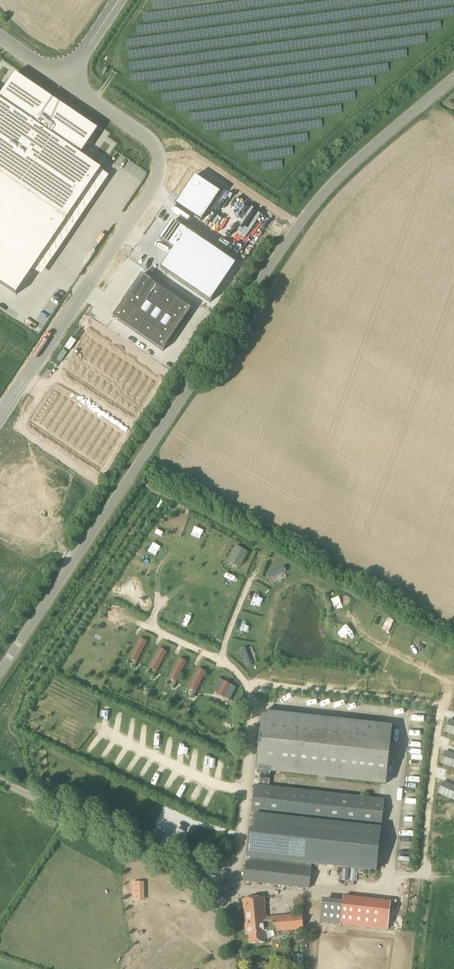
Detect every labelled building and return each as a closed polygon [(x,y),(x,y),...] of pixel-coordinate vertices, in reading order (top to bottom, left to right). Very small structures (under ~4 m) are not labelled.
[(33,271),(59,233),(67,221),(101,171),(101,170),(100,169),(99,169),(80,156),(72,151),(78,142),(77,141),(88,125),(61,107),(62,106),(61,105),(60,106),(53,101),(54,100),(52,99),(51,100),(15,76),(10,84),(9,83),(0,96),(0,249),(33,271)] [(194,175),(175,204),(199,220),(218,192),(194,175)] [(236,265),(173,222),(160,240),(174,249),(160,269),(210,303),(236,265)] [(116,294),(106,310),(157,343),(184,301),(143,274),(144,273),(143,272),(142,273),(134,267),(117,293),(117,292),(116,294)] [(86,335),(75,352),(86,359),(97,343),(86,335)] [(97,343),(86,359),(93,364),(104,347),(97,343)] [(104,347),(93,364),(100,368),(111,352),(106,348),(104,347)] [(75,352),(64,369),(66,370),(75,376),(86,359),(75,352)] [(111,352),(100,368),(106,373),(117,356),(112,353),(111,352)] [(117,356),(106,373),(113,377),(124,360),(120,357),(118,356),(117,356)] [(86,359),(75,376),(79,378),(82,380),(93,364),(86,359)] [(124,360),(113,377),(120,381),(131,365),(125,361),(124,360)] [(93,364),(82,380),(89,385),(100,368),(93,364)] [(131,365),(120,381),(126,386),(137,369),(131,365)] [(100,368),(89,385),(94,388),(95,389),(106,373),(100,368)] [(137,369),(126,386),(133,390),(144,374),(137,369)] [(106,373),(95,389),(102,394),(113,377),(106,373)] [(144,374),(133,390),(140,395),(151,378),(146,375),(144,374)] [(113,377),(102,394),(109,398),(120,381),(113,377)] [(151,378),(140,395),(146,399),(157,382),(151,378)] [(120,381),(109,398),(115,403),(126,386),(120,381)] [(126,386),(115,403),(122,407),(133,390),(126,386)] [(53,387),(41,403),(52,411),(63,394),(53,387)] [(133,390),(122,407),(129,411),(140,395),(133,390)] [(63,394),(52,411),(59,415),(70,399),(63,394)] [(140,395),(129,411),(135,416),(146,399),(140,395)] [(70,399),(59,415),(65,420),(76,403),(70,399)] [(41,403),(30,420),(41,427),(52,411),(41,403)] [(76,403),(65,420),(72,424),(83,408),(76,403)] [(9,418),(19,418),(19,406),(9,406),(9,418)] [(83,408),(72,424),(79,429),(90,412),(83,408)] [(52,411),(41,427),(48,432),(59,415),(52,411)] [(90,412),(79,429),(85,433),(96,417),(90,412)] [(59,415),(48,432),(54,436),(65,420),(59,415)] [(96,417),(85,433),(92,438),(103,421),(96,417)] [(65,420),(54,436),(61,441),(72,424),(65,420)] [(103,421),(92,438),(98,442),(109,426),(110,426),(103,421)] [(72,424),(61,441),(68,445),(79,429),(72,424)] [(109,426),(98,442),(105,447),(116,430),(109,426)] [(79,429),(68,445),(74,450),(85,433),(79,429)] [(116,430),(105,447),(112,451),(123,435),(116,430)] [(85,433),(74,450),(81,454),(92,438),(85,433)] [(92,438),(81,454),(87,459),(98,442),(92,438)] [(98,442),(87,459),(94,463),(105,447),(98,442)] [(105,447),(94,463),(101,468),(112,451),(105,447)] [(284,567),(266,574),(268,579),(286,572),(284,567)] [(140,638),(130,659),(136,662),(147,642),(140,638)] [(149,669),(156,672),(167,652),(160,648),(149,669)] [(239,650),(246,668),(251,666),(245,648),(239,650)] [(179,659),(169,679),(176,683),(186,662),(179,659)] [(188,689),(195,693),(206,672),(199,669),(188,689)] [(229,701),(236,688),(218,679),(212,691),(229,701)] [(263,712),(256,769),(260,769),(259,785),(269,786),(270,770),(386,783),(392,726),(263,712)] [(254,785),(251,814),(255,814),(381,829),(384,799),(269,786),(259,785),(254,785)] [(246,861),(244,882),(309,889),(311,864),(376,872),(381,829),(255,814),(254,830),(250,829),(247,857),(250,858),(249,862),(246,861)] [(208,853),(212,852),(215,850),(216,846),(214,843),(211,841),(207,841),(205,844),(204,847),(205,851),(208,853)] [(322,900),(319,923),(340,925),(352,927),(388,931),(391,901),(355,897),(343,896),(343,902),(322,900)] [(265,943),(264,932),(273,932),(303,929),(302,915),(265,918),(264,898),(242,900),(245,936),(249,935),(249,944),(265,943)] [(254,965),(257,967),(261,967),(263,965),(266,964),(265,961),(262,961),(260,958),(256,959),(254,962),(254,965)]
